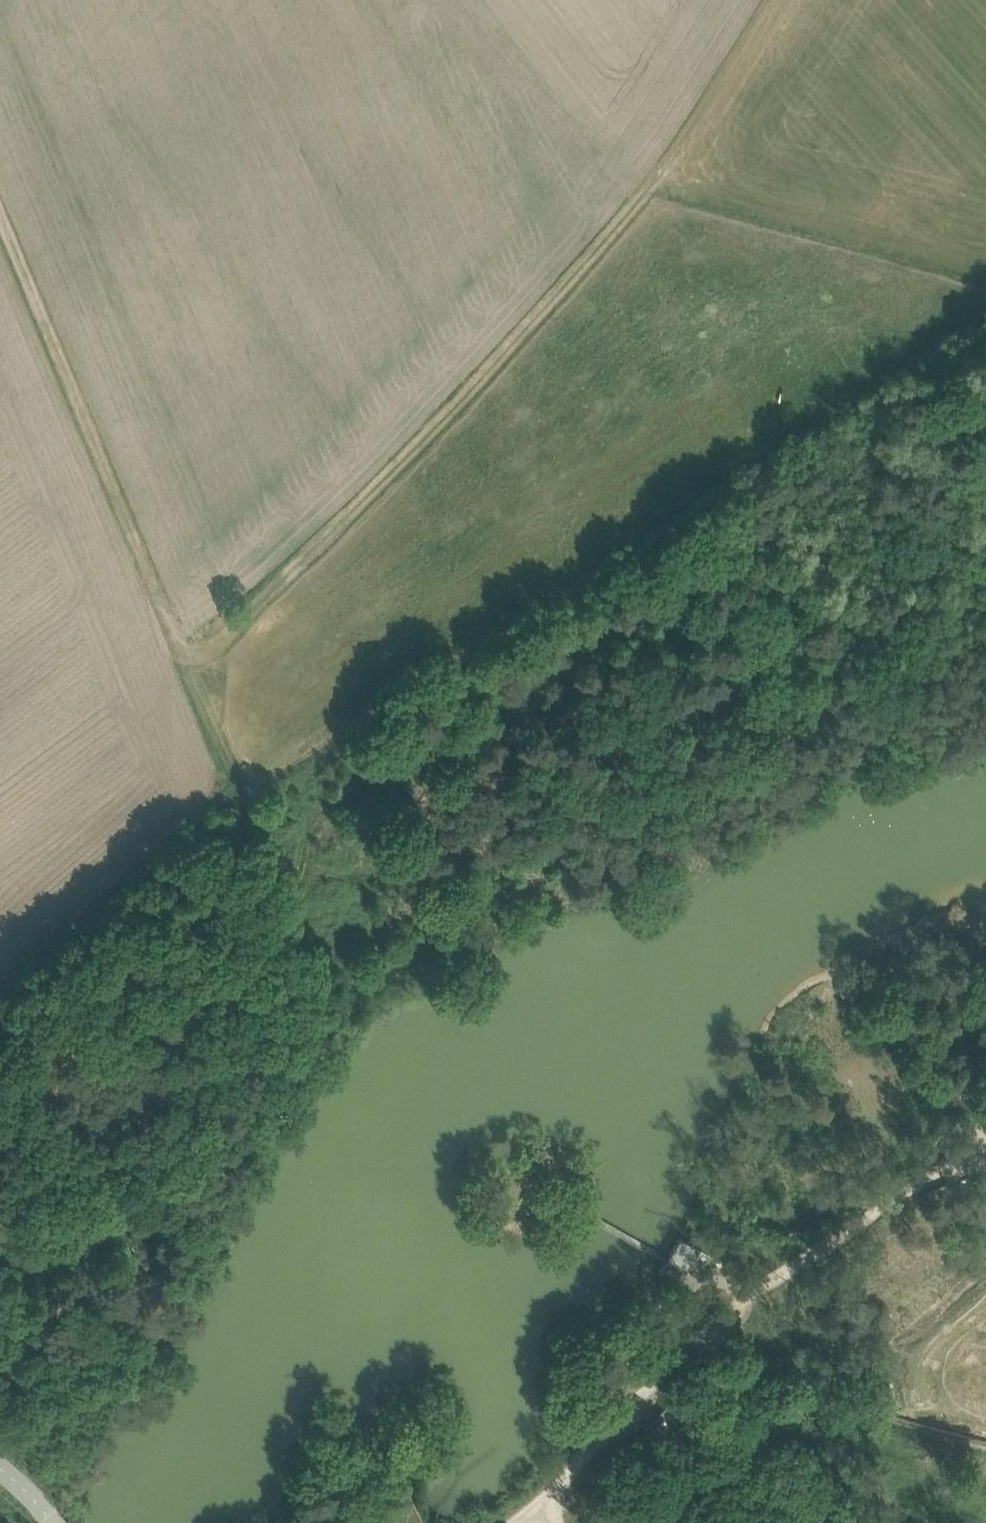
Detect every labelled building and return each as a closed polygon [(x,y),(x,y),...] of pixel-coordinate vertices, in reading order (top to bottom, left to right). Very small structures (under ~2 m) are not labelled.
[(699,1251),(678,1241),(671,1254),(665,1267),(660,1276),(681,1286),(699,1251)]
